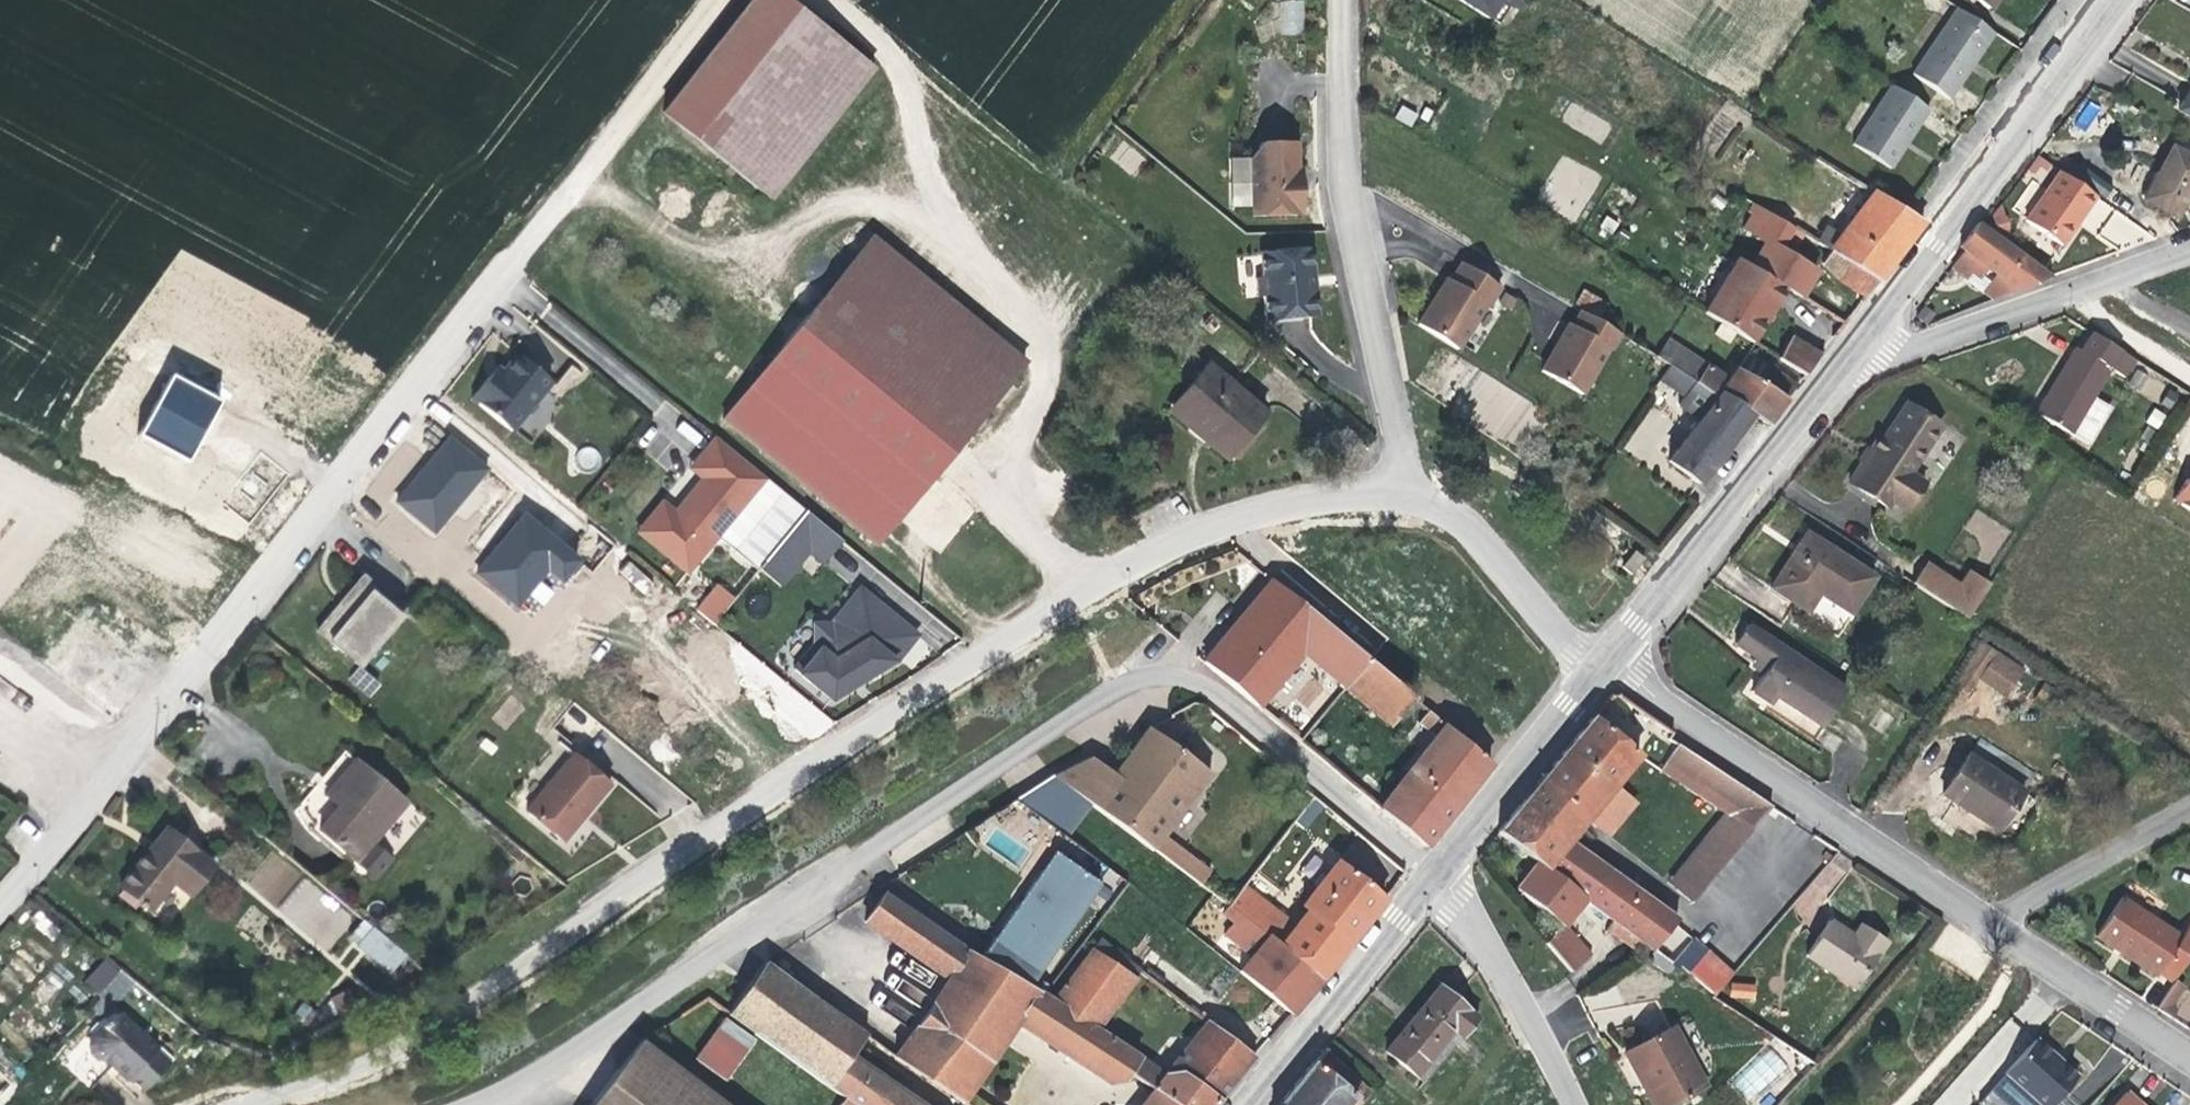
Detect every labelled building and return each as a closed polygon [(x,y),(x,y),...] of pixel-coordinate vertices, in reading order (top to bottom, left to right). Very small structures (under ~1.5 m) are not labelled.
[(664,107),(767,191),(869,66),(789,0),(750,0),(664,107)] [(1303,34),(1303,0),(1279,0),(1279,34),(1303,34)] [(1485,19),(1494,4),(1506,6),(1506,0),(1454,0),(1485,19)] [(1494,24),(1506,6),(1494,4),(1485,19),(1494,24)] [(1989,41),(1951,15),(1910,72),(1949,99),(1975,62),(1989,41)] [(1907,139),(1927,108),(1889,83),(1853,140),(1891,164),(1907,139)] [(2181,111),(2189,116),(2189,93),(2181,111)] [(1311,214),(1309,184),(1304,184),(1303,169),(1301,142),(1268,144),(1257,160),(1260,219),(1311,214)] [(2189,188),(2189,153),(2174,144),(2155,176),(2142,197),(2174,216),(2189,188)] [(2088,193),(2050,169),(2032,198),(2018,219),(2055,243),(2088,193)] [(1828,250),(1875,279),(1894,254),(1919,221),(1852,179),(1843,195),(1861,207),(1839,236),(1824,226),(1814,241),(1828,250)] [(2093,232),(2111,208),(2100,199),(2082,223),(2093,232)] [(1741,230),(1752,238),(1768,213),(1752,203),(1746,212),(1751,214),(1741,230)] [(2098,237),(2129,252),(2142,226),(2110,211),(2098,237)] [(1762,244),(1750,264),(1787,288),(1798,294),(1808,279),(1817,267),(1781,244),(1784,236),(1797,243),(1802,234),(1768,213),(1752,238),(1762,244)] [(2044,276),(1975,223),(1957,245),(1962,250),(1949,266),(1963,276),(1971,266),(1978,272),(1983,265),(1992,272),(1979,288),(1988,296),(2044,276)] [(872,229),(720,416),(874,541),(1030,358),(872,229)] [(1322,309),(1321,285),(1316,285),(1315,264),(1319,265),(1318,241),(1266,243),(1267,270),(1262,270),(1262,289),(1269,288),(1270,312),(1322,309)] [(1850,290),(1860,297),(1875,279),(1828,250),(1820,263),(1827,269),(1852,286),(1850,290)] [(1774,312),(1787,288),(1750,264),(1736,254),(1705,306),(1758,340),(1774,312)] [(1469,311),(1448,343),(1487,368),(1516,323),(1518,324),(1530,306),(1492,282),(1481,300),(1477,297),(1469,311)] [(1924,304),(1916,315),(1927,324),(1936,314),(1924,304)] [(1651,353),(1612,329),(1603,345),(1600,342),(1572,389),(1611,412),(1638,366),(1640,368),(1651,353)] [(1790,336),(1774,357),(1801,375),(1818,354),(1790,336)] [(2140,366),(2096,339),(2082,362),(2075,357),(2069,367),(2036,423),(2090,456),(2112,419),(2095,407),(2111,379),(2127,390),(2140,366)] [(1663,343),(1655,355),(1694,380),(1703,367),(1663,343)] [(519,353),(506,370),(496,383),(489,376),(474,397),(514,428),(554,380),(519,353)] [(1752,381),(1762,368),(1752,363),(1744,358),(1734,370),(1752,381)] [(1211,360),(1183,397),(1221,428),(1216,435),(1238,454),(1271,410),(1211,360)] [(496,383),(506,370),(498,364),(492,371),(489,376),(496,383)] [(1724,448),(1750,414),(1720,394),(1715,396),(1693,382),(1667,365),(1658,379),(1683,396),(1677,406),(1696,420),(1665,460),(1696,483),(1724,448)] [(1750,414),(1764,424),(1792,387),(1762,368),(1752,381),(1734,370),(1726,380),(1703,367),(1694,380),(1693,382),(1715,396),(1720,394),(1750,414)] [(142,436),(193,459),(222,397),(172,373),(142,436)] [(1221,428),(1183,397),(1173,410),(1216,443),(1235,458),(1238,454),(1216,435),(1221,428)] [(1895,499),(1902,505),(1921,475),(1916,472),(1942,429),(1912,406),(1886,444),(1879,440),(1870,454),(1851,483),(1888,508),(1895,499)] [(452,434),(394,501),(434,535),(492,469),(452,434)] [(691,466),(703,477),(694,489),(676,510),(663,499),(633,531),(685,572),(718,536),(766,477),(714,434),(691,466)] [(1921,475),(1902,505),(1912,513),(1931,484),(1921,475)] [(766,477),(718,536),(758,571),(807,511),(766,477)] [(904,518),(939,550),(975,511),(940,479),(904,518)] [(2178,502),(2189,510),(2189,483),(2178,502)] [(559,591),(585,561),(527,510),(473,571),(517,611),(529,597),(541,607),(557,589),(559,591)] [(826,526),(807,511),(758,571),(781,585),(809,547),(826,526)] [(842,539),(826,526),(809,547),(825,560),(842,539)] [(1767,590),(1791,607),(1806,584),(1818,594),(1848,615),(1874,578),(1804,533),(1795,547),(1767,590)] [(1923,567),(1914,583),(1968,619),(1987,587),(1963,572),(1953,588),(1923,567)] [(313,627),(357,661),(401,607),(357,571),(338,595),(313,627)] [(1267,582),(1200,663),(1256,709),(1281,679),(1300,655),(1344,692),(1368,665),(1316,623),(1267,582)] [(721,583),(717,588),(730,598),(734,594),(721,583)] [(1806,584),(1791,607),(1804,616),(1818,594),(1806,584)] [(833,617),(898,657),(916,632),(860,585),(833,617)] [(700,610),(718,624),(738,597),(734,594),(730,598),(717,588),(700,610)] [(1569,592),(1561,603),(1572,611),(1580,601),(1569,592)] [(1333,602),(1316,623),(1368,665),(1385,645),(1333,602)] [(849,689),(898,657),(833,617),(825,627),(805,628),(804,651),(784,676),(821,706),(833,691),(840,683),(849,689)] [(1740,648),(1754,657),(1770,668),(1762,679),(1753,694),(1770,704),(1768,709),(1812,738),(1842,689),(1751,628),(1740,648)] [(1385,645),(1368,665),(1405,696),(1421,675),(1385,645)] [(1986,647),(1970,677),(2010,697),(2026,667),(1986,647)] [(1770,668),(1754,657),(1750,663),(1746,669),(1762,679),(1770,668)] [(346,677),(367,692),(375,680),(355,665),(346,677)] [(1405,696),(1368,665),(1344,692),(1421,756),(1407,773),(1453,811),(1488,766),(1405,696)] [(1639,941),(1646,945),(1653,951),(1676,921),(1569,841),(1585,819),(1612,785),(1636,754),(1589,719),(1575,736),(1544,775),(1497,833),(1538,865),(1583,898),(1613,920),(1639,941)] [(1208,777),(1146,729),(1121,762),(1111,775),(1089,758),(1052,778),(1090,806),(1199,887),(1210,874),(1162,836),(1208,777)] [(1676,873),(1699,894),(1773,809),(1676,746),(1658,772),(1724,817),(1676,873)] [(533,812),(571,842),(591,818),(617,784),(579,754),(533,812)] [(1961,806),(1990,826),(2016,786),(1966,754),(1940,793),(1961,806)] [(317,830),(371,876),(386,858),(367,841),(399,801),(349,757),(330,783),(331,784),(345,795),(334,810),(317,830)] [(1441,827),(1453,811),(1407,773),(1390,795),(1378,811),(1423,849),(1441,827)] [(1365,774),(1352,790),(1378,811),(1390,795),(1365,774)] [(1052,778),(1015,802),(1065,838),(1090,806),(1052,778)] [(345,795),(331,784),(327,790),(321,798),(334,810),(345,795)] [(1633,802),(1612,785),(1585,819),(1606,835),(1633,802)] [(170,884),(187,897),(211,867),(163,830),(150,847),(119,887),(147,911),(170,884)] [(991,942),(982,956),(1025,987),(1097,883),(1052,851),(1016,903),(991,942)] [(1307,914),(1348,946),(1372,916),(1383,902),(1336,865),(1301,909),(1307,914)] [(1543,943),(1547,948),(1568,971),(1586,955),(1559,926),(1583,898),(1538,865),(1526,879),(1515,891),(1553,921),(1549,926),(1553,930),(1543,943)] [(1690,904),(1699,894),(1676,873),(1667,884),(1690,904)] [(959,1103),(1014,1023),(1035,993),(1025,987),(982,956),(991,942),(897,874),(862,923),(945,981),(892,1058),(951,1098),(959,1103)] [(1227,909),(1279,949),(1293,931),(1242,890),(1227,909)] [(2172,977),(2189,951),(2189,917),(2188,916),(2174,933),(2118,896),(2093,931),(2120,949),(2154,973),(2160,967),(2172,977)] [(1238,973),(1289,1018),(1304,1000),(1319,984),(1279,949),(1227,909),(1222,915),(1235,925),(1225,937),(1251,958),(1238,973)] [(1279,949),(1319,984),(1332,966),(1348,946),(1307,914),(1293,931),(1279,949)] [(391,975),(408,955),(364,918),(347,938),(391,975)] [(1633,948),(1639,941),(1613,920),(1606,928),(1633,948)] [(1888,943),(1869,931),(1860,944),(1850,938),(1829,924),(1812,950),(1862,982),(1888,943)] [(1860,944),(1869,931),(1864,928),(1859,925),(1850,938),(1860,944)] [(1172,1104),(1216,1104),(1232,1084),(1252,1059),(1206,1023),(1170,1068),(1100,1021),(1138,971),(1098,940),(1051,1003),(1136,1060),(1126,1075),(1152,1092),(1172,1104)] [(1689,970),(1714,996),(1732,976),(1705,952),(1689,970)] [(110,973),(98,963),(80,982),(92,993),(110,973)] [(862,1037),(763,965),(749,985),(803,1025),(848,1057),(862,1037)] [(2172,977),(2153,1005),(2169,1016),(2174,1008),(2168,1004),(2181,985),(2172,977)] [(1729,998),(1755,1002),(1758,985),(1731,981),(1729,998)] [(803,1025),(749,985),(726,1016),(755,1037),(782,1057),(803,1025)] [(1476,1018),(1437,986),(1413,1017),(1384,1054),(1422,1084),(1476,1018)] [(327,1000),(336,1016),(355,1006),(346,989),(327,1000)] [(1119,1085),(1126,1075),(1136,1060),(1051,1003),(1040,995),(1035,993),(1014,1023),(1107,1086),(1119,1085)] [(150,1049),(111,1014),(100,1024),(98,1023),(86,1036),(82,1033),(55,1063),(82,1088),(103,1065),(120,1081),(122,1078),(137,1091),(162,1064),(148,1051),(150,1049)] [(755,1037),(726,1016),(695,1055),(728,1077),(755,1037)] [(803,1025),(782,1057),(840,1098),(850,1104),(899,1104),(903,1098),(847,1059),(848,1057),(803,1025)] [(1655,1104),(1673,1104),(1705,1086),(1671,1026),(1626,1054),(1643,1084),(1655,1104)] [(1985,1092),(2001,1104),(2050,1104),(2073,1077),(2042,1050),(2031,1041),(1985,1092)] [(639,1043),(590,1104),(720,1104),(639,1043)] [(1323,1050),(1279,1104),(1357,1104),(1367,1093),(1323,1050)] [(1152,1092),(1141,1104),(1172,1104),(1152,1092)] [(2121,1093),(2111,1104),(2137,1104),(2121,1093)]
